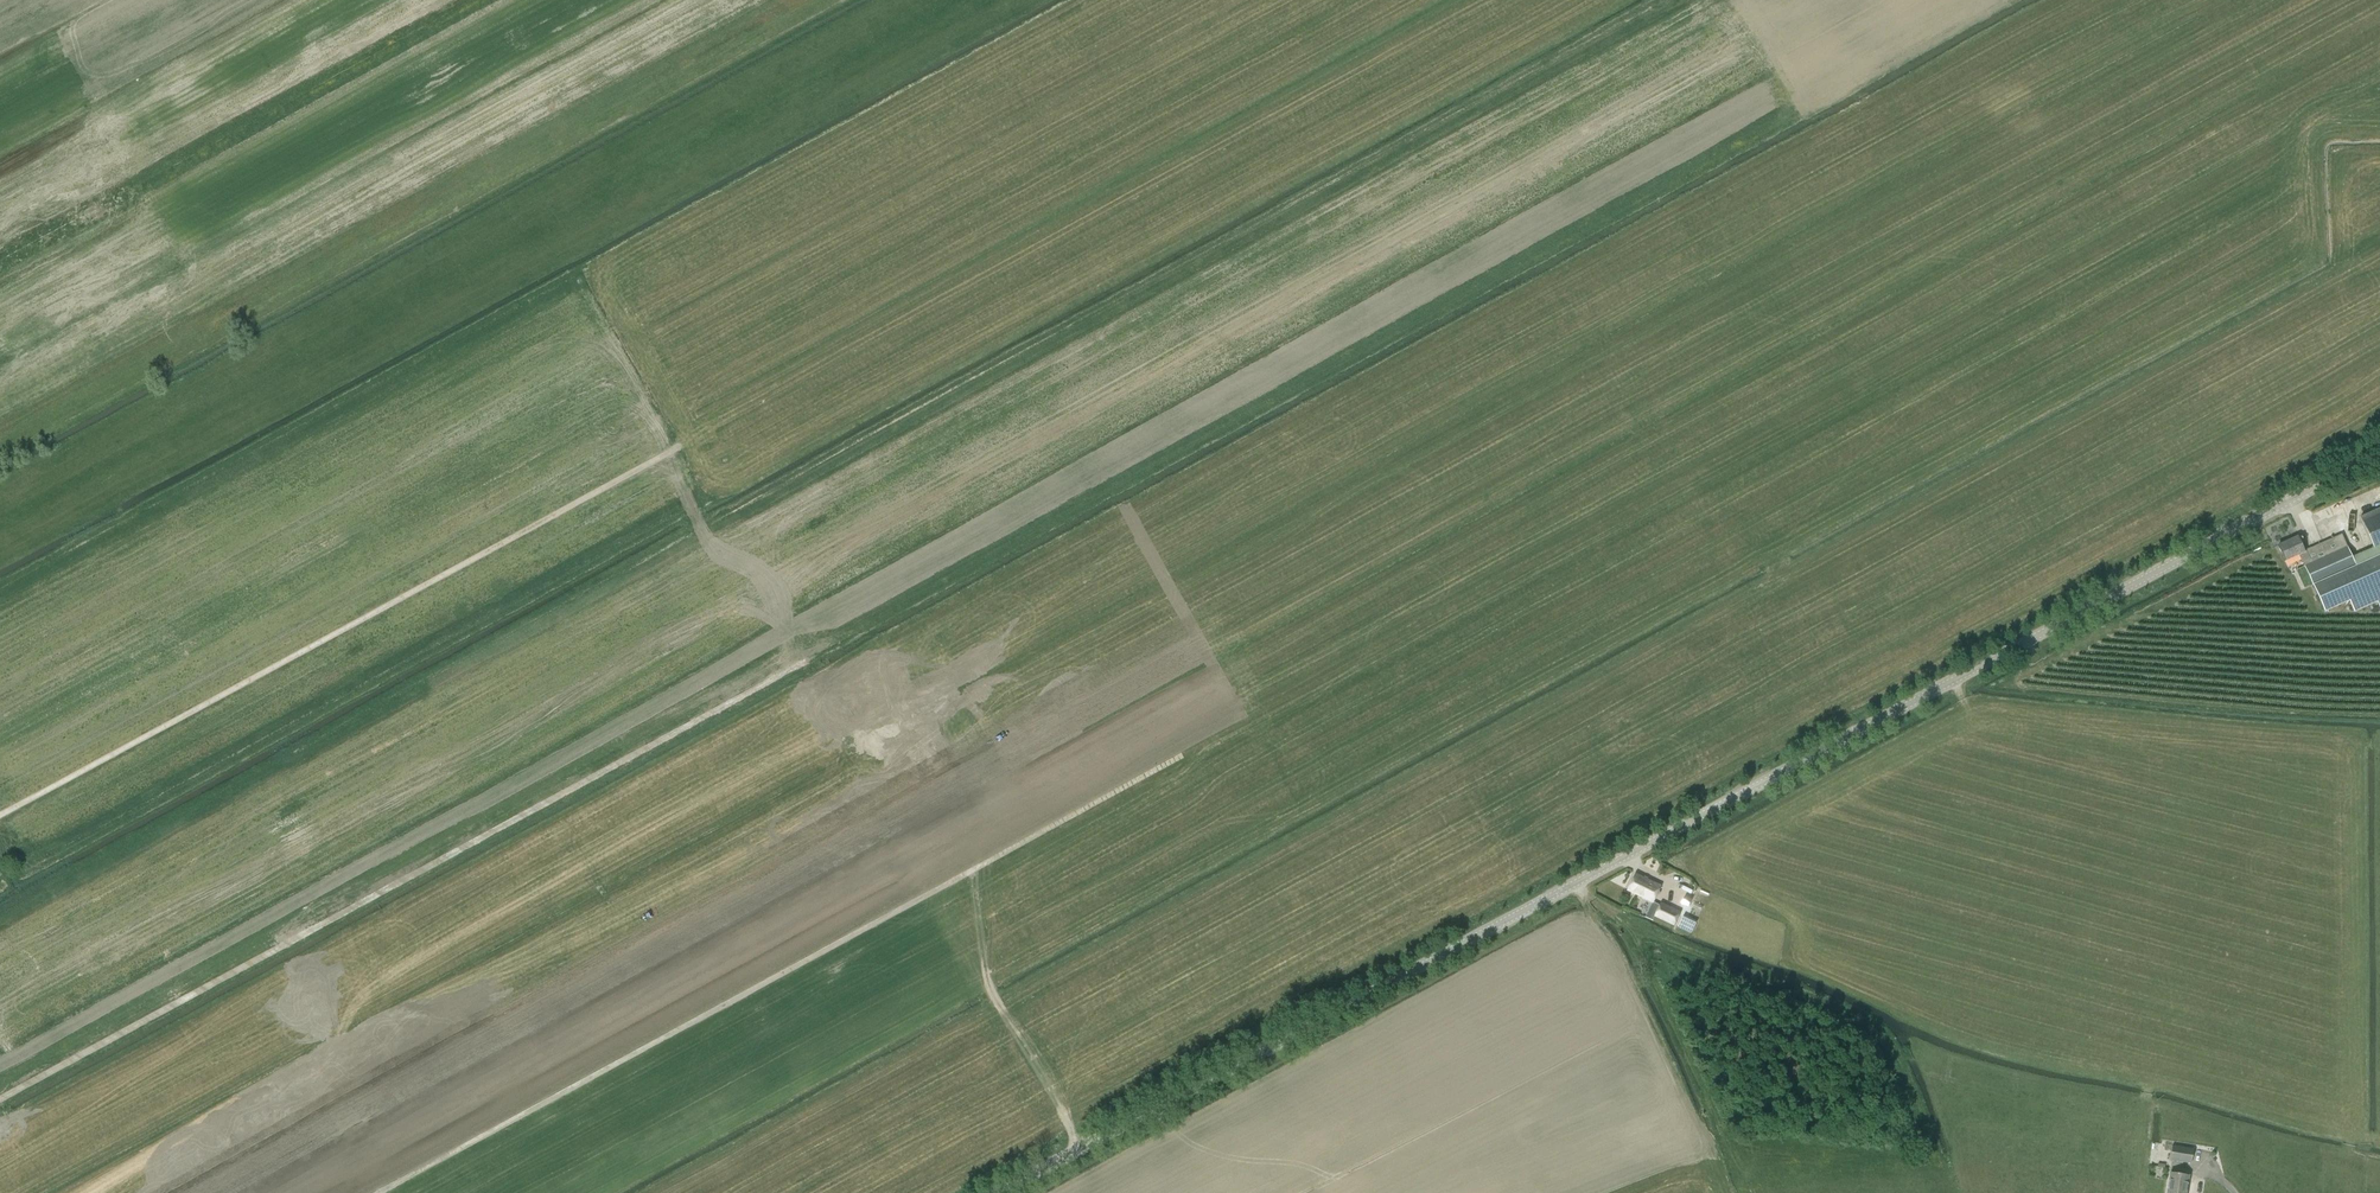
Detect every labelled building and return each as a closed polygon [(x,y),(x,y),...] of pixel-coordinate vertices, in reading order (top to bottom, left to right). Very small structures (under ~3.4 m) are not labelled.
[(2360,517),(2374,548),(2379,546),(2379,509),(2360,517)] [(2279,546),(2285,561),(2299,555),(2305,566),(2296,570),(2304,588),(2313,585),(2324,611),(2349,601),(2354,613),(2377,602),(2379,609),(2379,556),(2356,566),(2352,558),(2342,534),(2304,551),(2297,538),(2279,546)] [(1660,886),(1648,879),(1635,873),(1627,890),(1653,902),(1656,894),(1660,886)] [(1687,906),(1690,901),(1683,897),(1681,903),(1687,906)] [(1679,912),(1660,902),(1653,915),(1672,925),(1679,912)] [(2192,1163),(2194,1149),(2173,1145),(2170,1159),(2192,1163)] [(2189,1175),(2171,1172),(2167,1192),(2186,1192),(2189,1175)]
